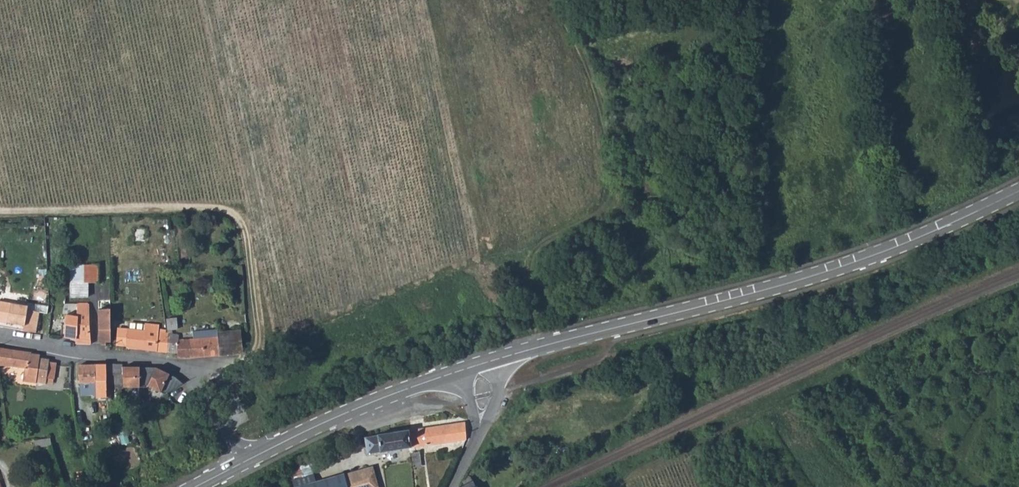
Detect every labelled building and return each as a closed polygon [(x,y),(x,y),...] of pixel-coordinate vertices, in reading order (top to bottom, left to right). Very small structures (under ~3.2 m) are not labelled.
[(99,263),(71,263),(70,296),(89,296),(90,281),(99,281),(99,263)] [(75,340),(75,346),(92,348),(89,303),(77,304),(76,317),(67,316),(65,339),(75,340)] [(3,304),(0,321),(0,324),(29,328),(28,333),(41,335),(44,315),(32,313),(33,309),(3,304)] [(110,311),(98,311),(99,345),(102,348),(105,348),(105,344),(110,344),(110,311)] [(175,321),(164,319),(166,332),(176,332),(175,321)] [(166,352),(166,335),(158,334),(159,328),(131,324),(130,331),(127,331),(118,330),(116,346),(126,347),(125,349),(166,352)] [(216,333),(200,335),(202,357),(219,356),(217,336),(216,333)] [(166,335),(166,352),(176,353),(177,359),(202,357),(200,335),(192,335),(191,342),(177,342),(177,339),(166,335)] [(240,337),(217,336),(219,356),(236,354),(242,353),(240,337)] [(0,348),(0,368),(23,371),(22,384),(35,385),(35,378),(45,379),(48,360),(38,359),(38,357),(31,355),(31,352),(0,348)] [(105,366),(104,367),(106,390),(114,390),(122,389),(122,388),(121,387),(121,368),(121,366),(105,366)] [(104,367),(95,367),(78,367),(78,385),(90,385),(92,395),(106,394),(106,390),(104,367)] [(139,367),(121,368),(121,387),(122,388),(145,386),(146,385),(152,367),(149,367),(147,371),(139,372),(139,367)] [(166,372),(152,367),(146,385),(163,392),(178,382),(172,375),(168,378),(165,376),(166,372)] [(103,415),(95,415),(96,423),(104,422),(103,415)] [(465,423),(408,431),(410,448),(410,452),(415,450),(415,448),(469,440),(465,423)] [(410,448),(408,431),(365,438),(368,454),(410,448)] [(49,438),(33,441),(35,449),(51,446),(49,438)] [(596,446),(583,447),(584,455),(589,455),(597,451),(596,446)] [(420,454),(411,454),(411,460),(412,464),(421,463),(420,454)] [(311,464),(300,464),(300,475),(311,475),(311,464)] [(343,475),(304,486),(372,486),(370,483),(377,481),(373,467),(343,475)] [(464,480),(466,485),(464,486),(478,486),(475,480),(476,479),(475,475),(470,473),(465,478),(464,480)]
